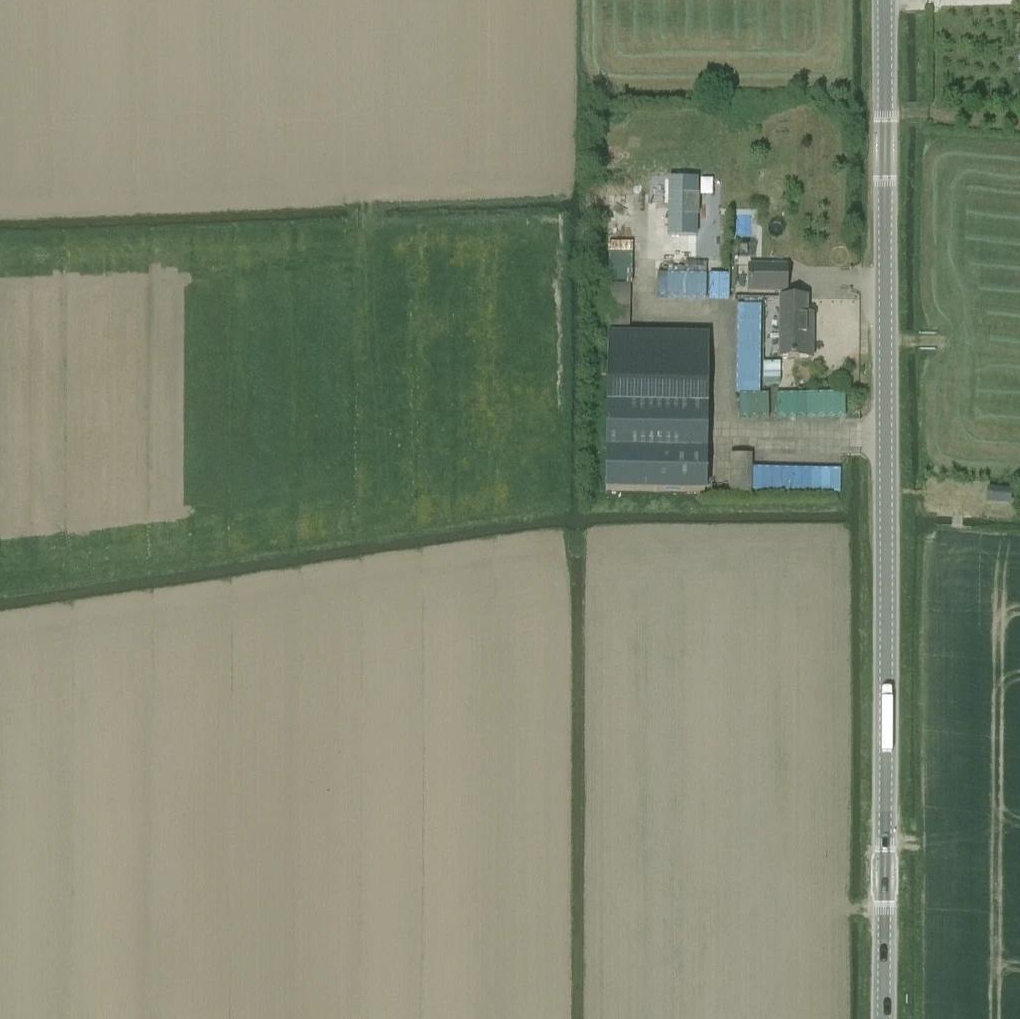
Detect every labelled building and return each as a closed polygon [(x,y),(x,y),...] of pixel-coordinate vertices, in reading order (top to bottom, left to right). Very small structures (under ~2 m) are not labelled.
[(696,180),(691,180),(668,179),(667,235),(695,236),(695,234),(696,180)] [(786,294),(786,268),(748,267),(748,293),(786,294)] [(730,296),(731,274),(712,273),(712,296),(730,296)] [(633,324),(635,278),(613,277),(612,323),(633,324)] [(659,316),(708,317),(709,292),(659,291),(659,316)] [(812,359),(812,316),(807,316),(807,300),(780,300),(779,358),(812,359)] [(738,393),(752,393),(751,417),(773,417),(773,393),(763,393),(764,304),(739,304),(738,393)] [(706,494),(708,335),(607,334),(604,493),(706,494)] [(765,364),(765,378),(781,379),(781,365),(765,364)] [(847,415),(847,391),(779,393),(780,417),(847,415)] [(727,455),(726,490),(747,490),(748,455),(727,455)] [(1009,506),(1010,492),(989,490),(988,505),(1009,506)]
